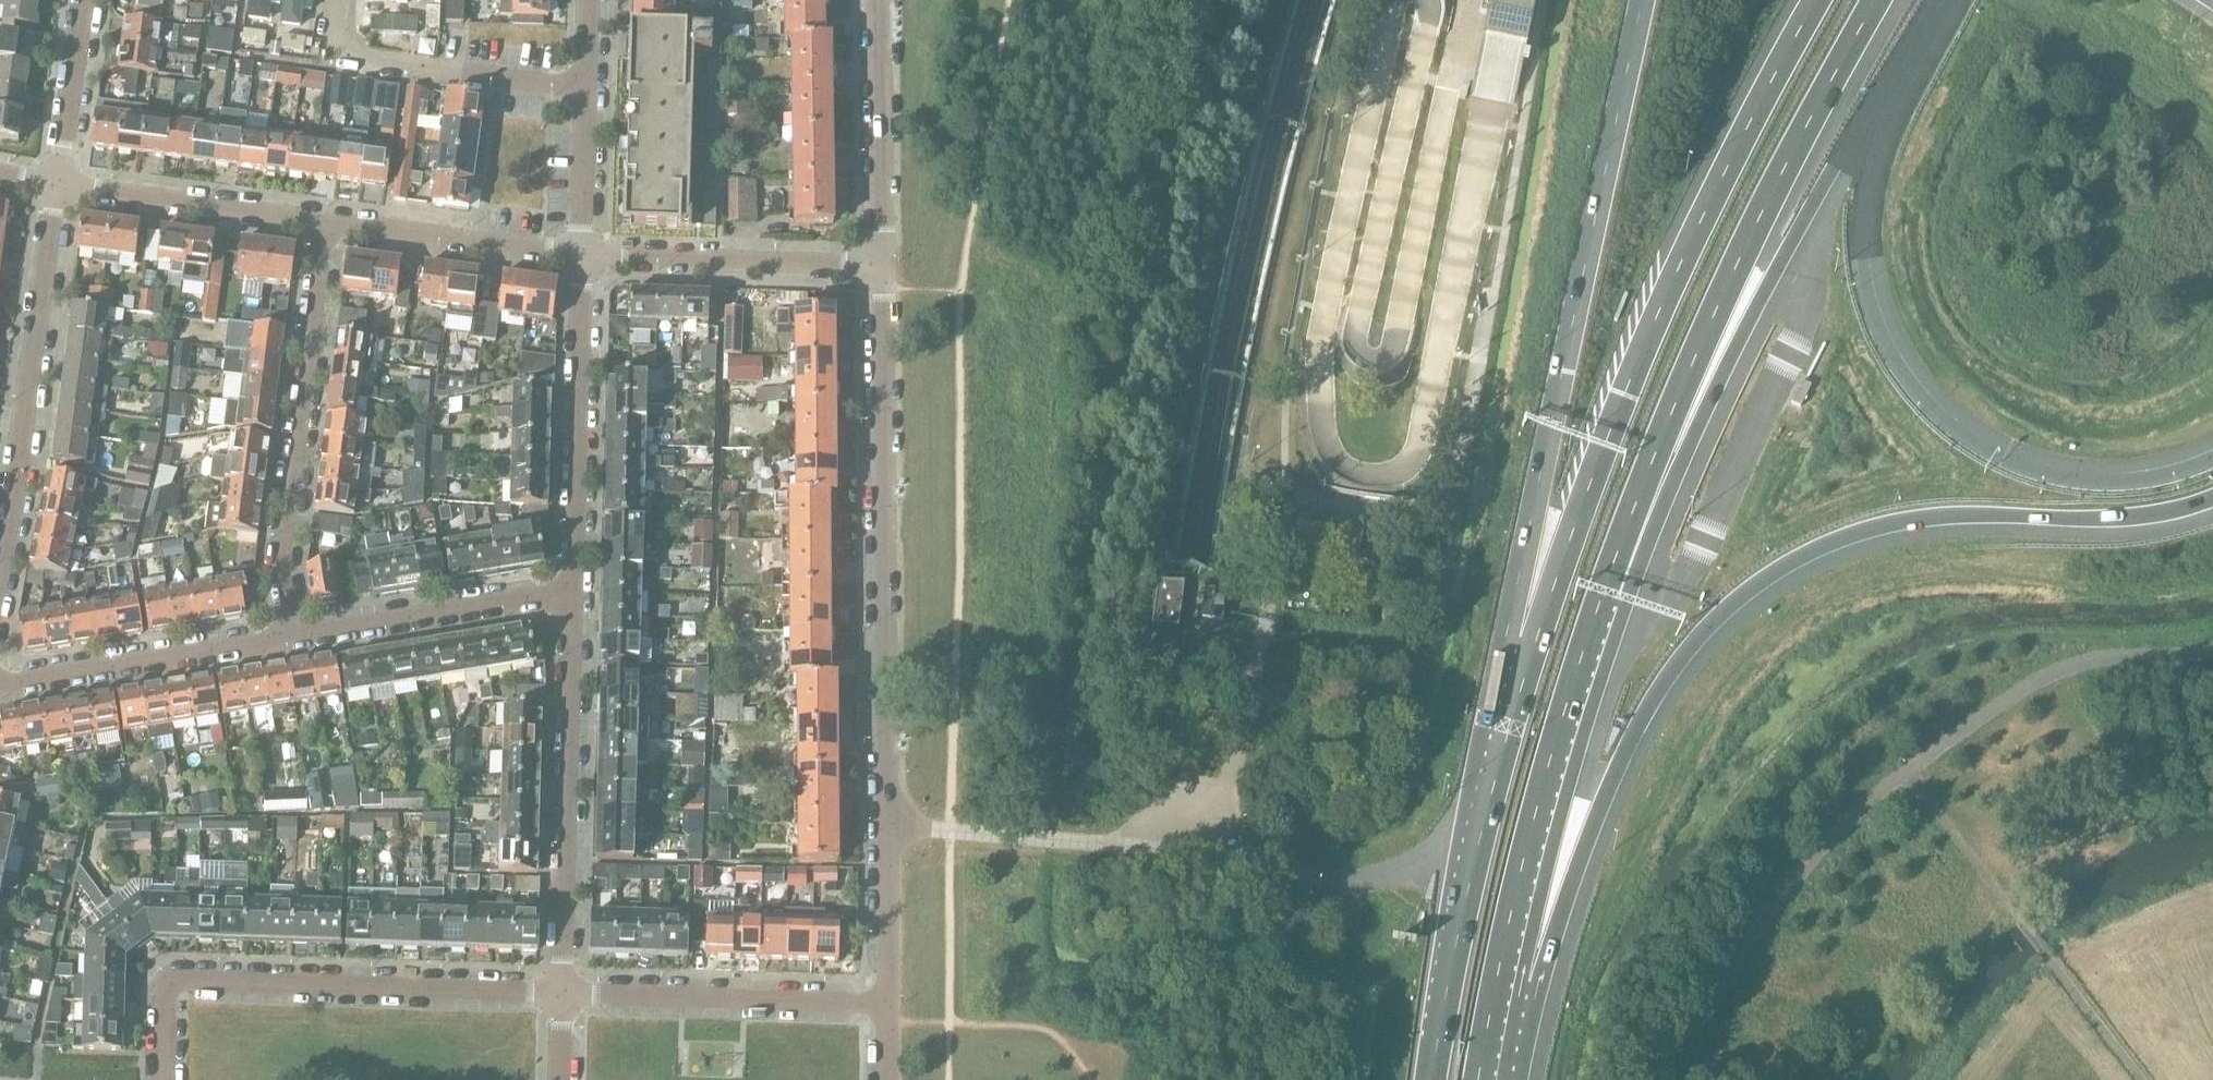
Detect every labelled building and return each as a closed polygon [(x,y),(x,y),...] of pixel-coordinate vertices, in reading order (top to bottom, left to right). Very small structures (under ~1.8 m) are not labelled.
[(38,0),(7,0),(4,20),(3,20),(2,22),(34,27),(38,0)] [(161,24),(164,0),(139,0),(138,7),(148,9),(146,22),(161,24)] [(243,25),(270,29),(274,0),(247,0),(243,25)] [(281,27),(303,29),(306,0),(283,0),(281,27)] [(447,0),(447,1),(446,22),(463,23),(463,0),(447,0)] [(547,17),(548,0),(500,0),(500,25),(543,26),(543,17),(547,17)] [(673,19),(674,0),(632,0),(632,18),(673,19)] [(752,9),(752,0),(734,0),(734,9),(752,9)] [(815,22),(809,22),(809,12),(824,12),(824,10),(823,10),(823,0),(784,0),(784,40),(792,40),(830,40),(830,26),(830,24),(823,24),(823,23),(824,23),(824,22),(815,22)] [(1472,94),(1514,102),(1535,0),(1490,0),(1472,94)] [(189,18),(198,19),(203,19),(204,7),(191,5),(189,18)] [(721,19),(722,5),(712,5),(712,10),(711,19),(721,19)] [(138,7),(136,20),(146,22),(148,9),(138,7)] [(188,9),(174,7),(172,19),(186,20),(188,9)] [(439,30),(439,8),(426,7),(425,30),(439,30)] [(704,9),(704,20),(711,20),(711,19),(712,10),(704,9)] [(384,28),(406,28),(406,16),(385,16),(384,28)] [(157,48),(161,24),(146,22),(136,20),(125,19),(122,43),(157,48)] [(629,94),(626,189),(625,189),(625,208),(626,208),(625,225),(691,227),(692,214),(688,214),(693,53),(721,54),(722,29),(631,26),(630,41),(638,41),(638,58),(630,58),(629,94)] [(201,29),(185,27),(183,40),(199,42),(201,29)] [(734,27),(734,38),(747,38),(747,27),(734,27)] [(243,30),(242,43),(264,47),(266,33),(243,30)] [(29,63),(33,37),(1,33),(1,34),(0,33),(0,59),(29,63)] [(281,49),(291,50),(304,52),(306,38),(283,35),(281,49)] [(208,38),(206,52),(230,55),(232,42),(208,38)] [(831,66),(821,66),(817,67),(816,57),(831,57),(831,56),(830,56),(830,40),(792,40),(792,85),(831,85),(830,68),(831,68),(831,66)] [(768,54),(768,41),(757,41),(757,54),(768,54)] [(123,68),(138,70),(154,72),(157,48),(122,43),(119,68),(123,68)] [(269,54),(279,56),(281,44),(271,43),(269,54)] [(197,53),(175,50),(166,49),(165,59),(196,64),(197,53)] [(217,58),(204,56),(202,67),(215,69),(217,58)] [(26,88),(29,63),(0,59),(0,84),(26,88)] [(709,61),(708,70),(720,71),(721,61),(709,61)] [(253,64),(241,62),(239,72),(252,74),(253,64)] [(278,68),(261,65),(259,79),(276,81),(278,68)] [(195,68),(186,66),(184,76),(193,77),(195,68)] [(136,83),(138,70),(123,68),(122,81),(126,82),(136,83)] [(295,70),(278,68),(276,81),(276,83),(293,85),(295,70)] [(708,70),(708,80),(720,81),(720,71),(708,70)] [(320,74),(302,71),(300,86),(317,89),(320,74)] [(345,105),(349,78),(335,76),(331,103),(345,105)] [(159,90),(174,92),(175,82),(160,80),(159,90)] [(371,109),(375,82),(357,80),(353,106),(371,109)] [(708,80),(708,90),(720,90),(720,81),(708,80)] [(134,96),(136,83),(126,82),(124,95),(134,96)] [(188,83),(175,82),(174,92),(187,94),(188,83)] [(373,100),(385,101),(384,112),(396,114),(400,86),(376,82),(373,100)] [(22,113),(26,88),(0,84),(0,110),(22,113)] [(832,114),(831,113),(817,113),(817,104),(831,104),(831,102),(831,85),(792,85),(792,132),(831,131),(831,115),(832,114)] [(404,115),(417,117),(426,118),(430,91),(421,89),(408,87),(404,115)] [(708,90),(708,100),(719,100),(720,90),(708,90)] [(441,110),(439,120),(480,126),(484,98),(448,93),(445,111),(441,110)] [(744,116),(744,106),(744,94),(729,95),(729,116),(744,116)] [(708,100),(707,110),(719,110),(719,100),(708,100)] [(121,115),(122,115),(123,104),(97,101),(91,146),(95,147),(97,150),(103,151),(106,148),(117,150),(121,115)] [(18,141),(22,113),(0,110),(0,139),(18,141)] [(707,110),(707,119),(719,120),(719,110),(707,110)] [(117,150),(141,153),(146,119),(122,115),(121,115),(117,150)] [(417,117),(404,115),(401,143),(414,145),(416,128),(417,117)] [(208,127),(195,125),(190,160),(214,163),(219,128),(220,118),(210,116),(208,127)] [(439,120),(426,118),(417,117),(416,128),(442,131),(440,148),(440,149),(476,154),(480,126),(439,120)] [(165,156),(170,122),(146,119),(141,153),(165,156)] [(229,130),(219,128),(214,163),(239,166),(243,132),(245,121),(230,119),(229,130)] [(719,120),(707,119),(707,129),(718,129),(719,120)] [(165,156),(190,160),(195,125),(170,122),(165,156)] [(277,171),(288,173),(292,138),(294,126),(283,125),(281,137),(268,135),(263,169),(265,170),(266,173),(274,174),(277,171)] [(325,129),(324,142),(316,141),(312,176),(336,179),(341,145),(333,144),(335,131),(325,129)] [(707,129),(706,139),(718,139),(718,129),(707,129)] [(831,160),(832,160),(832,159),(817,159),(817,150),(832,149),(832,148),(831,148),(831,131),(792,132),(793,177),(831,177),(831,160)] [(268,135),(243,132),(239,166),(263,169),(268,135)] [(316,141),(292,138),(288,173),(312,176),(316,141)] [(379,150),(366,148),(361,183),(386,186),(392,140),(381,139),(379,150)] [(706,139),(706,149),(718,149),(718,139),(706,139)] [(414,145),(401,143),(397,171),(410,173),(410,172),(414,145)] [(366,148),(341,145),(336,179),(361,183),(366,148)] [(433,166),(432,176),(472,181),(476,154),(440,149),(440,148),(432,147),(430,165),(433,166)] [(706,149),(706,159),(717,159),(718,149),(706,149)] [(706,159),(705,168),(717,169),(717,159),(706,159)] [(705,168),(705,178),(717,178),(717,169),(705,168)] [(406,201),(408,184),(421,185),(422,174),(410,172),(410,173),(397,171),(393,199),(406,201)] [(468,210),(472,181),(432,176),(430,186),(435,187),(432,205),(468,210)] [(793,224),(795,224),(832,224),(832,207),(832,205),(818,205),(818,195),(832,195),(832,194),(831,177),(793,177),(793,224)] [(705,178),(705,188),(716,188),(717,178),(705,178)] [(726,182),(726,223),(756,223),(756,182),(726,182)] [(705,188),(704,198),(716,198),(716,188),(705,188)] [(704,198),(704,207),(716,208),(716,198),(704,198)] [(704,207),(704,217),(715,218),(716,208),(704,207)] [(704,217),(703,227),(715,228),(715,218),(704,217)] [(110,221),(106,221),(81,218),(77,249),(94,251),(93,261),(104,263),(110,221)] [(139,225),(113,222),(110,221),(104,263),(118,265),(120,255),(135,257),(139,225)] [(181,275),(187,232),(161,228),(157,260),(173,263),(171,273),(181,275)] [(212,249),(214,235),(187,232),(181,275),(183,275),(182,282),(207,285),(205,299),(204,299),(201,320),(214,322),(219,287),(220,287),(225,251),(212,249)] [(263,282),(268,243),(242,239),(236,278),(263,282)] [(295,247),(268,243),(263,282),(290,285),(295,247)] [(347,253),(342,292),(369,295),(373,257),(347,253)] [(398,277),(400,260),(373,257),(369,295),(394,299),(393,308),(406,310),(410,279),(398,277)] [(451,267),(425,263),(420,302),(446,306),(451,267)] [(479,271),(451,267),(446,306),(448,306),(447,317),(473,320),(471,331),(483,333),(487,305),(475,303),(474,309),(473,309),(479,271)] [(496,334),(498,312),(525,316),(530,277),(503,274),(499,307),(487,306),(484,333),(496,334)] [(557,281),(530,277),(525,316),(552,320),(557,281)] [(1297,287),(1291,315),(1303,317),(1309,290),(1297,287)] [(87,307),(98,309),(100,290),(90,288),(87,307)] [(113,291),(100,290),(98,309),(107,310),(110,311),(113,291)] [(656,322),(657,291),(631,290),(630,294),(628,295),(628,303),(630,304),(630,321),(645,321),(645,322),(656,322)] [(154,292),(141,291),(138,312),(151,314),(154,292)] [(657,291),(656,322),(671,322),(671,323),(682,324),(682,323),(683,292),(657,291)] [(683,292),(682,323),(696,323),(696,327),(708,328),(709,293),(683,292)] [(279,297),(277,314),(286,315),(288,298),(279,297)] [(73,305),(69,333),(112,339),(119,340),(133,342),(135,331),(121,330),(122,325),(106,323),(107,310),(98,309),(87,307),(73,305)] [(340,309),(339,321),(361,324),(360,336),(363,337),(367,312),(340,309)] [(724,310),(724,322),(742,321),(742,310),(724,310)] [(833,310),(794,310),(776,310),(776,326),(794,326),(795,357),(833,357),(833,340),(834,340),(834,339),(833,339),(833,329),(834,329),(834,328),(833,328),(833,310)] [(259,315),(257,325),(284,329),(286,315),(277,314),(260,311),(259,315)] [(339,321),(337,333),(334,359),(364,363),(373,364),(376,339),(366,337),(363,337),(360,336),(361,324),(339,321)] [(743,333),(742,321),(724,322),(724,333),(743,333)] [(241,352),(281,357),(284,331),(245,326),(241,352)] [(135,331),(134,341),(151,342),(152,332),(135,330),(135,331)] [(69,333),(66,358),(97,362),(98,362),(109,364),(109,363),(110,354),(112,339),(69,333)] [(444,334),(430,333),(429,343),(443,345),(444,334)] [(724,333),(724,345),(743,345),(743,333),(724,333)] [(217,339),(216,349),(229,350),(230,350),(231,350),(232,341),(217,339)] [(173,369),(188,371),(191,345),(176,343),(173,369)] [(423,361),(436,362),(437,346),(425,344),(423,361)] [(743,356),(743,345),(724,345),(724,357),(743,356)] [(700,373),(715,374),(716,348),(701,347),(700,373)] [(633,348),(633,366),(655,367),(655,359),(656,348),(633,348)] [(671,364),(681,365),(681,349),(672,348),(671,364)] [(243,378),(277,383),(281,357),(241,352),(240,362),(245,362),(243,378)] [(521,353),(518,379),(554,370),(554,357),(521,353)] [(149,355),(147,365),(158,366),(159,357),(149,355)] [(727,369),(738,370),(738,357),(727,357),(727,369)] [(749,357),(738,357),(738,370),(749,370),(749,357)] [(834,385),(833,385),(833,375),(834,375),(834,373),(833,373),(833,357),(795,357),(795,403),(834,403),(833,386),(834,386),(834,385)] [(66,358),(62,384),(106,390),(107,388),(94,386),(97,365),(98,365),(98,362),(97,362),(66,358)] [(334,359),(331,384),(360,388),(362,373),(363,373),(364,363),(334,359)] [(667,359),(655,359),(655,367),(667,367),(667,359)] [(186,390),(188,371),(173,369),(171,389),(186,390)] [(738,382),(738,370),(727,369),(727,382),(738,382)] [(738,382),(742,382),(749,382),(749,370),(738,370),(738,382)] [(437,376),(434,398),(476,388),(477,373),(464,372),(463,380),(437,376)] [(646,396),(647,373),(609,372),(609,381),(607,381),(606,396),(646,398),(646,396)] [(478,374),(478,384),(494,384),(494,374),(478,374)] [(663,384),(675,384),(675,374),(663,374),(663,384)] [(554,375),(513,385),(550,386),(554,387),(554,375)] [(243,378),(239,403),(274,408),(277,383),(243,378)] [(112,391),(126,392),(128,383),(113,381),(112,391)] [(408,381),(407,393),(427,395),(429,383),(408,381)] [(1801,381),(1798,386),(1796,390),(1790,402),(1800,407),(1810,388),(1811,386),(1806,383),(1801,381)] [(106,390),(62,384),(59,409),(103,415),(106,390)] [(360,388),(331,384),(327,411),(356,415),(358,400),(376,402),(376,400),(391,402),(393,392),(360,388)] [(512,409),(553,411),(553,395),(550,395),(550,386),(513,385),(512,409)] [(767,402),(767,403),(778,403),(778,387),(767,388),(767,390),(767,402)] [(767,402),(767,390),(756,390),(757,402),(767,402)] [(153,395),(151,412),(162,413),(164,396),(153,395)] [(188,396),(171,395),(169,417),(180,419),(186,419),(188,396)] [(608,405),(606,405),(605,420),(645,421),(645,420),(646,406),(662,406),(661,408),(675,408),(675,406),(676,406),(676,398),(646,396),(646,398),(606,396),(606,397),(608,397),(608,405)] [(206,431),(223,428),(271,434),(274,408),(239,403),(210,399),(206,431)] [(433,406),(433,416),(447,417),(447,415),(461,414),(461,399),(433,406)] [(778,403),(767,403),(767,416),(778,416),(778,403)] [(834,430),(834,426),(834,421),(834,419),(834,403),(795,403),(795,448),(834,448),(834,431),(834,430)] [(59,409),(55,433),(97,439),(98,429),(102,429),(103,415),(59,409)] [(553,412),(553,411),(512,409),(512,410),(496,409),(496,418),(512,419),(512,434),(549,435),(552,435),(553,419),(550,419),(550,412),(553,412)] [(326,438),(326,441),(362,445),(365,420),(329,416),(328,426),(325,426),(324,438),(326,438)] [(433,416),(433,426),(447,427),(447,417),(433,416)] [(167,439),(178,438),(180,419),(169,417),(167,439)] [(608,428),(605,428),(605,444),(645,445),(645,428),(661,429),(661,432),(674,433),(674,422),(645,420),(645,421),(605,420),(605,421),(608,421),(608,428)] [(425,470),(426,429),(426,428),(415,427),(413,469),(425,470)] [(55,433),(52,460),(84,465),(84,464),(93,465),(97,439),(55,433)] [(157,448),(159,438),(140,433),(138,444),(157,448)] [(511,458),(551,459),(552,443),(549,443),(549,435),(512,434),(511,458)] [(268,440),(230,436),(228,459),(265,464),(266,454),(269,454),(270,442),(268,442),(268,440)] [(430,437),(430,453),(440,454),(451,454),(451,444),(440,444),(441,438),(430,437)] [(323,462),(323,464),(359,469),(372,470),(375,447),(362,445),(326,441),(325,449),(322,449),(321,462),(323,462)] [(607,467),(604,467),(604,469),(644,470),(644,469),(673,470),(673,459),(644,458),(645,445),(605,444),(604,460),(607,460),(607,463),(607,467)] [(168,469),(173,451),(164,448),(159,466),(168,469)] [(834,465),(834,448),(795,448),(796,493),(834,493),(834,477),(835,477),(835,476),(834,476),(834,466),(834,465)] [(433,479),(447,480),(447,469),(450,469),(451,456),(432,455),(431,477),(433,477),(433,479)] [(551,474),(551,459),(511,458),(510,471),(497,471),(497,480),(510,480),(551,483),(551,481),(548,481),(548,474),(551,474)] [(225,483),(262,488),(263,477),(266,478),(267,466),(265,466),(265,464),(228,459),(225,483)] [(319,472),(318,485),(320,485),(319,489),(356,493),(359,469),(323,464),(322,473),(319,472)] [(159,466),(153,492),(168,488),(170,487),(176,471),(168,469),(159,466)] [(149,488),(152,474),(128,469),(125,483),(149,488)] [(606,491),(603,491),(603,493),(643,494),(644,470),(604,469),(604,483),(606,483),(606,491)] [(411,484),(407,489),(423,487),(424,471),(410,471),(411,484)] [(86,480),(50,473),(48,483),(45,482),(43,495),(45,495),(45,497),(80,505),(86,480)] [(433,479),(433,496),(447,496),(447,480),(433,479)] [(551,483),(510,480),(509,505),(517,505),(520,521),(530,519),(530,523),(546,520),(547,498),(550,498),(551,483)] [(762,481),(762,494),(773,494),(773,481),(762,481)] [(660,482),(660,493),(672,494),(684,493),(685,482),(660,482)] [(222,505),(259,510),(260,501),(262,502),(264,490),(262,490),(262,488),(225,483),(222,505)] [(737,483),(724,483),(724,494),(737,494),(737,483)] [(407,489),(400,490),(403,506),(423,502),(423,487),(407,489)] [(153,492),(146,520),(161,515),(164,504),(168,488),(153,492)] [(318,497),(316,496),(314,508),(317,508),(316,511),(353,516),(353,514),(364,515),(366,504),(370,504),(371,495),(356,493),(319,489),(318,497)] [(147,494),(136,491),(130,510),(142,511),(147,494)] [(643,494),(603,493),(603,507),(606,507),(605,516),(642,517),(643,494)] [(828,522),(828,517),(828,512),(829,512),(829,510),(828,510),(828,509),(834,509),(834,493),(796,493),(789,494),(789,540),(828,540),(828,523),(829,523),(829,522),(828,522)] [(40,518),(40,521),(76,528),(80,505),(45,497),(43,506),(40,506),(38,518),(40,518)] [(219,530),(237,532),(255,534),(257,525),(259,525),(261,512),(259,512),(259,510),(222,505),(209,504),(206,532),(219,530)] [(494,504),(495,509),(496,516),(512,516),(510,505),(494,504)] [(432,505),(422,507),(424,520),(434,518),(432,505)] [(439,508),(441,522),(451,520),(449,507),(439,508)] [(659,507),(659,518),(672,518),(672,507),(659,507)] [(142,511),(130,510),(126,509),(123,521),(140,522),(144,511),(142,511)] [(472,509),(462,511),(464,524),(475,522),(472,509)] [(722,526),(739,527),(739,515),(722,514),(722,526)] [(146,520),(141,542),(155,540),(161,515),(146,520)] [(313,515),(311,532),(350,537),(352,520),(313,515)] [(694,519),(694,541),(714,541),(713,519),(694,519)] [(603,528),(602,545),(605,545),(642,546),(642,545),(643,521),(605,520),(605,529),(603,528)] [(35,541),(34,544),(71,552),(76,528),(40,521),(38,530),(35,529),(33,541),(35,541)] [(738,539),(739,527),(722,526),(721,539),(738,539)] [(542,546),(547,546),(549,545),(546,527),(514,532),(520,568),(521,571),(537,569),(537,566),(544,565),(542,549),(542,546)] [(135,544),(138,531),(129,529),(126,542),(135,544)] [(404,536),(404,541),(413,539),(412,530),(406,531),(403,535),(404,536)] [(237,541),(257,544),(259,535),(255,534),(237,532),(237,541)] [(514,532),(490,536),(497,575),(514,573),(513,569),(520,568),(514,532)] [(181,535),(182,541),(182,543),(193,541),(192,533),(181,535)] [(490,536),(467,539),(474,579),(475,579),(475,575),(479,575),(482,574),(483,578),(497,575),(490,536)] [(467,539),(444,543),(450,580),(459,578),(459,581),(474,579),(467,539)] [(828,556),(828,540),(789,540),(790,586),(829,585),(829,569),(829,567),(829,557),(829,556),(828,556)] [(125,544),(113,546),(116,562),(131,558),(135,544),(126,542),(125,544)] [(692,542),(692,568),(713,568),(714,543),(692,542)] [(733,563),(734,542),(722,542),(721,562),(733,563)] [(49,570),(61,573),(66,574),(71,552),(34,544),(33,553),(31,552),(28,564),(30,564),(30,566),(49,570)] [(139,548),(138,558),(161,554),(159,544),(139,548)] [(437,585),(437,582),(445,580),(439,544),(415,548),(421,588),(437,585)] [(604,556),(602,556),(601,568),(641,569),(642,555),(657,555),(657,557),(688,557),(688,546),(642,545),(642,546),(605,545),(604,556)] [(421,588),(415,548),(391,552),(397,592),(414,589),(413,586),(420,584),(421,588)] [(352,566),(357,596),(373,592),(382,591),(382,594),(397,592),(391,552),(367,556),(368,564),(352,566)] [(332,563),(306,567),(313,603),(323,602),(324,604),(336,602),(335,599),(338,599),(334,575),(336,572),(335,567),(332,566),(332,563)] [(110,589),(114,588),(121,586),(116,567),(105,570),(110,589)] [(604,576),(601,576),(601,592),(641,594),(641,589),(650,589),(651,570),(641,570),(641,569),(601,568),(604,569),(604,576)] [(670,580),(670,569),(657,569),(657,580),(670,580)] [(62,582),(61,573),(49,570),(46,579),(62,582)] [(232,580),(214,582),(220,619),(225,618),(225,621),(240,618),(239,616),(245,615),(243,604),(249,603),(243,570),(230,572),(232,580)] [(27,571),(22,592),(42,596),(42,574),(27,571)] [(61,573),(62,582),(62,587),(72,589),(75,576),(66,574),(61,573)] [(95,585),(93,573),(84,575),(86,587),(95,585)] [(763,574),(763,586),(773,586),(773,574),(763,574)] [(214,582),(190,586),(196,623),(206,621),(207,624),(219,622),(218,619),(220,619),(214,582)] [(1183,585),(1158,582),(1152,623),(1178,626),(1183,585)] [(790,586),(790,632),(829,632),(829,615),(830,615),(830,614),(829,614),(829,604),(830,603),(829,603),(829,585),(790,586)] [(190,586),(166,590),(172,627),(182,625),(183,628),(195,626),(194,623),(196,623),(190,586)] [(1202,617),(1222,619),(1226,591),(1215,590),(1206,588),(1202,617)] [(166,590),(142,594),(148,631),(159,629),(159,632),(171,630),(171,627),(172,627),(166,590)] [(600,616),(640,617),(641,594),(601,592),(600,608),(603,608),(603,614),(600,614),(600,616)] [(135,596),(111,600),(118,637),(127,635),(127,637),(140,635),(139,633),(141,632),(135,596)] [(104,639),(104,641),(116,639),(116,637),(118,637),(111,600),(88,604),(94,640),(104,639)] [(88,604),(65,608),(71,644),(80,643),(80,645),(93,643),(92,641),(94,640),(88,604)] [(669,618),(669,607),(656,607),(655,617),(669,618)] [(65,608),(41,612),(47,648),(57,647),(57,649),(69,647),(69,645),(71,644),(65,608)] [(17,616),(23,652),(33,650),(33,652),(46,650),(46,648),(47,648),(41,612),(17,616)] [(602,638),(599,638),(599,639),(640,641),(640,617),(600,616),(600,632),(602,632),(602,638)] [(741,620),(741,630),(755,630),(755,621),(741,620)] [(521,625),(505,628),(512,668),(544,663),(541,643),(533,644),(532,641),(531,641),(529,626),(521,628),(521,625)] [(497,629),(481,632),(488,671),(512,668),(505,628),(504,628),(504,631),(497,632),(497,629)] [(668,641),(668,631),(655,630),(655,640),(668,641)] [(457,636),(458,638),(463,669),(465,675),(488,671),(481,632),(481,635),(474,636),(474,633),(457,636)] [(829,648),(829,632),(790,632),(790,666),(797,666),(797,669),(797,677),(836,677),(836,663),(829,663),(829,661),(830,661),(830,660),(829,660),(829,650),(830,650),(830,648),(829,648)] [(743,636),(716,637),(716,651),(744,651),(743,636)] [(450,637),(434,640),(439,669),(440,679),(465,675),(463,669),(458,638),(451,639),(450,637)] [(650,641),(640,641),(599,639),(599,655),(602,656),(602,665),(650,666),(650,641)] [(410,643),(414,669),(417,683),(440,679),(439,669),(434,640),(419,642),(419,644),(412,646),(412,643),(410,643)] [(388,649),(388,647),(387,647),(391,669),(394,686),(417,683),(414,669),(410,643),(395,646),(396,648),(388,649)] [(364,651),(363,651),(366,669),(370,690),(394,686),(391,669),(387,647),(371,650),(372,652),(365,653),(364,651)] [(341,658),(346,694),(357,692),(358,699),(371,697),(370,690),(366,669),(363,651),(348,653),(348,656),(341,658)] [(697,667),(707,667),(708,657),(697,656),(697,667)] [(313,659),(313,662),(314,669),(318,698),(342,694),(336,658),(326,660),(325,657),(313,659)] [(290,666),(290,669),(294,702),(295,702),(318,698),(314,669),(313,662),(302,664),(302,661),(289,663),(290,666)] [(266,667),(266,669),(271,706),(273,706),(275,718),(297,715),(295,702),(294,702),(290,669),(290,666),(278,668),(278,665),(266,667)] [(266,667),(241,671),(248,710),(271,706),(266,669),(266,667)] [(601,675),(598,675),(598,691),(638,692),(639,679),(668,680),(668,670),(602,668),(601,675)] [(248,710),(241,671),(217,675),(223,714),(248,710)] [(202,677),(190,679),(190,682),(188,682),(193,719),(219,715),(213,678),(202,680),(202,677)] [(836,703),(836,699),(836,694),(836,693),(836,677),(797,677),(798,722),(836,721),(836,705),(837,705),(837,703),(836,703)] [(179,681),(166,683),(167,686),(164,686),(170,723),(193,719),(188,682),(179,684),(179,681)] [(514,682),(499,685),(502,700),(516,700),(514,682)] [(147,727),(149,739),(172,736),(170,723),(164,686),(156,688),(155,685),(142,687),(142,690),(141,690),(147,727)] [(728,722),(728,696),(728,685),(716,685),(715,722),(728,722)] [(481,688),(483,701),(494,699),(491,686),(481,688)] [(517,686),(517,700),(545,701),(545,687),(517,686)] [(117,694),(123,730),(147,727),(141,690),(132,691),(132,689),(119,691),(120,694),(117,694)] [(470,702),(468,690),(458,692),(460,704),(470,702)] [(649,692),(638,692),(598,691),(598,692),(601,692),(601,700),(598,700),(598,714),(649,716),(649,692)] [(90,698),(89,698),(95,735),(119,731),(113,695),(103,696),(103,694),(90,696),(90,698)] [(706,697),(685,696),(684,718),(705,719),(706,697)] [(744,696),(728,696),(728,722),(744,722),(744,709),(744,696)] [(67,702),(66,702),(72,739),(95,735),(89,698),(79,700),(79,698),(67,700),(67,702)] [(44,706),(42,706),(48,743),(72,739),(66,702),(56,704),(55,702),(43,704),(44,706)] [(542,705),(505,704),(505,728),(545,729),(545,714),(542,713),(542,705)] [(20,710),(19,710),(25,747),(48,743),(42,706),(32,708),(32,705),(20,707),(20,710)] [(474,706),(466,716),(466,727),(478,728),(479,706),(474,706)] [(11,756),(10,749),(25,747),(19,710),(15,711),(15,708),(3,710),(3,713),(0,713),(0,718),(1,725),(0,725),(0,758),(11,756)] [(744,709),(744,722),(755,722),(755,709),(744,709)] [(600,723),(597,723),(597,739),(648,740),(649,716),(598,714),(598,716),(600,716),(600,723)] [(836,739),(836,721),(798,722),(798,768),(837,768),(837,751),(837,749),(836,740),(837,740),(837,739),(836,739)] [(726,725),(714,725),(714,746),(726,746),(726,725)] [(222,740),(220,726),(211,728),(213,742),(222,740)] [(545,729),(505,728),(504,752),(544,753),(545,737),(541,737),(541,730),(545,730),(545,729)] [(445,729),(434,732),(436,740),(447,737),(445,729)] [(471,732),(461,731),(458,738),(458,751),(471,751),(471,732)] [(379,745),(376,732),(358,736),(360,749),(379,745)] [(691,734),(691,743),(702,743),(703,735),(691,734)] [(599,748),(597,747),(596,762),(637,764),(647,764),(648,740),(597,739),(597,740),(600,740),(599,748)] [(702,767),(703,743),(682,742),(681,766),(702,767)] [(74,751),(65,752),(67,766),(76,764),(74,751)] [(470,771),(471,751),(458,751),(457,770),(470,771)] [(97,752),(87,754),(89,767),(90,767),(99,765),(97,752)] [(544,753),(504,752),(503,776),(544,777),(544,761),(541,761),(541,754),(544,754),(544,753)] [(99,755),(99,756),(101,764),(113,762),(111,753),(99,755)] [(154,755),(154,758),(157,774),(167,772),(163,753),(154,755)] [(361,753),(351,755),(352,766),(362,764),(361,753)] [(51,756),(42,758),(43,764),(45,777),(54,776),(52,762),(51,756)] [(742,756),(713,756),(713,769),(742,769),(742,756)] [(596,762),(596,779),(599,779),(599,786),(596,786),(596,787),(636,788),(637,764),(596,762)] [(12,784),(10,771),(0,766),(0,786),(12,784)] [(118,766),(102,769),(96,770),(100,790),(122,786),(118,766)] [(837,768),(798,768),(781,768),(781,782),(798,782),(798,814),(837,814),(837,797),(838,797),(838,795),(837,795),(837,786),(837,785),(837,768)] [(695,770),(694,791),(704,791),(705,770),(695,770)] [(711,771),(711,788),(727,788),(743,788),(743,772),(711,771)] [(457,775),(456,790),(467,790),(467,775),(457,775)] [(540,778),(544,778),(544,777),(503,776),(503,799),(543,801),(543,785),(540,785),(540,778)] [(329,777),(305,780),(310,809),(334,809),(331,785),(330,780),(329,777)] [(353,777),(330,780),(331,785),(334,809),(358,809),(353,777)] [(38,797),(56,794),(65,792),(63,778),(35,783),(38,797)] [(598,810),(595,810),(595,811),(635,812),(636,788),(596,787),(595,803),(598,803),(598,810)] [(710,814),(710,816),(727,816),(727,788),(711,788),(711,800),(710,814)] [(199,797),(202,811),(219,808),(216,794),(199,797)] [(360,794),(360,809),(383,809),(383,794),(360,794)] [(422,809),(422,806),(422,794),(383,794),(383,809),(422,809)] [(263,795),(236,796),(236,808),(264,807),(263,795)] [(264,807),(264,811),(281,811),(280,795),(263,795),(264,807)] [(15,824),(20,800),(0,796),(0,821),(15,824)] [(188,814),(200,811),(197,797),(185,799),(188,814)] [(502,824),(542,825),(542,824),(539,824),(539,817),(542,817),(543,801),(503,799),(502,824)] [(687,811),(703,812),(703,801),(687,800),(687,811)] [(454,821),(455,821),(465,821),(465,810),(454,810),(454,821)] [(635,812),(595,811),(594,826),(598,827),(598,834),(594,834),(594,835),(635,836),(635,835),(650,836),(650,826),(635,825),(635,812)] [(683,837),(689,837),(702,837),(703,813),(683,813),(683,837)] [(449,814),(422,814),(422,825),(437,825),(437,837),(449,837),(449,814)] [(798,814),(799,861),(838,861),(838,842),(838,843),(838,841),(837,832),(838,832),(838,831),(837,831),(837,814),(798,814)] [(373,837),(373,828),(373,815),(349,815),(349,837),(373,837)] [(399,815),(373,815),(373,828),(385,828),(385,832),(399,832),(399,815)] [(202,818),(179,819),(178,830),(202,831),(202,818)] [(202,831),(226,831),(226,818),(202,818),(202,831)] [(226,831),(250,831),(250,818),(226,818),(226,831)] [(250,818),(250,831),(250,832),(269,832),(269,819),(250,818)] [(343,827),(343,818),(329,818),(329,828),(343,827)] [(297,819),(277,819),(276,841),(296,842),(297,819)] [(10,848),(15,824),(0,821),(0,846),(10,848)] [(130,824),(106,825),(106,842),(131,842),(130,824)] [(481,838),(480,846),(501,847),(501,849),(542,850),(542,848),(538,848),(538,843),(538,840),(542,840),(542,825),(502,824),(502,825),(486,824),(485,838),(481,838)] [(152,846),(152,826),(133,827),(133,846),(152,846)] [(597,850),(597,853),(597,858),(634,859),(635,836),(594,835),(594,850),(597,850)] [(455,836),(455,846),(470,847),(470,836),(455,836)] [(689,857),(689,861),(702,861),(702,837),(689,837),(689,857)] [(10,848),(0,846),(0,870),(5,871),(10,848)] [(68,846),(65,859),(73,861),(76,847),(68,846)] [(709,860),(735,861),(735,849),(709,848),(709,860)] [(542,850),(501,849),(501,871),(537,872),(538,864),(541,864),(542,850)] [(201,860),(200,880),(248,883),(249,863),(201,860)] [(470,860),(454,860),(454,869),(469,870),(470,860)] [(88,956),(128,957),(136,952),(134,949),(138,946),(105,902),(80,865),(77,882),(98,910),(105,904),(115,917),(110,921),(101,908),(94,914),(103,926),(88,937),(88,956)] [(618,866),(593,865),(592,891),(617,892),(617,880),(617,879),(618,866)] [(420,908),(405,907),(406,891),(408,891),(408,878),(407,878),(408,866),(398,866),(397,891),(395,944),(405,944),(405,946),(418,947),(418,945),(419,945),(420,908)] [(616,914),(615,948),(616,948),(616,951),(630,952),(630,949),(639,949),(640,915),(642,867),(631,866),(629,915),(616,914)] [(649,867),(649,880),(665,881),(665,867),(649,867)] [(837,867),(814,868),(814,883),(838,882),(837,867)] [(690,868),(679,868),(679,881),(689,881),(690,868)] [(707,890),(708,868),(696,868),(695,890),(707,890)] [(783,868),(762,868),(762,882),(783,883),(783,868)] [(788,869),(789,877),(789,887),(807,886),(806,868),(788,869)] [(2,887),(17,890),(19,880),(4,876),(5,871),(0,870),(0,896),(2,887)] [(165,883),(176,883),(177,870),(166,870),(165,883)] [(200,884),(200,883),(200,871),(190,871),(189,884),(200,884)] [(308,888),(319,888),(320,875),(309,875),(308,888)] [(343,889),(344,876),(333,875),(332,889),(343,889)] [(456,877),(449,876),(445,876),(444,889),(455,890),(456,877)] [(479,877),(468,877),(468,890),(478,890),(479,877)] [(504,878),(492,878),(492,891),(504,891),(504,878)] [(516,891),(539,892),(540,879),(517,879),(516,891)] [(200,884),(199,900),(198,937),(200,937),(200,940),(213,940),(213,938),(221,938),(224,884),(200,883),(200,884)] [(224,884),(221,938),(223,938),(223,941),(236,941),(237,938),(246,939),(247,902),(248,884),(224,884)] [(46,900),(60,903),(63,889),(49,886),(46,900)] [(373,906),(373,891),(349,890),(349,905),(347,942),(357,942),(357,945),(370,946),(370,943),(372,943),(373,906)] [(373,891),(373,906),(372,943),(381,943),(381,946),(394,947),(394,943),(395,944),(397,891),(373,891)] [(118,893),(105,902),(138,946),(143,943),(145,945),(154,939),(155,898),(140,898),(128,907),(118,893)] [(421,893),(420,908),(419,945),(428,945),(428,948),(439,948),(439,945),(443,945),(444,908),(431,908),(431,893),(421,893)] [(176,899),(155,898),(154,939),(165,939),(166,936),(175,936),(176,899)] [(198,937),(199,900),(176,899),(175,936),(176,936),(176,939),(189,939),(189,937),(198,937)] [(0,901),(0,911),(6,912),(8,903),(0,901)] [(707,957),(710,957),(733,958),(735,901),(733,901),(733,904),(695,901),(694,937),(708,938),(707,957)] [(747,902),(735,901),(733,958),(760,959),(761,919),(746,919),(747,902)] [(271,902),(247,902),(246,939),(247,939),(247,942),(260,942),(260,939),(269,939),(271,902)] [(271,902),(269,939),(271,939),(271,943),(284,943),(284,940),(293,940),(295,903),(271,902)] [(319,904),(295,903),(293,940),(295,940),(295,944),(308,944),(308,941),(317,941),(319,904)] [(319,904),(317,941),(319,941),(318,944),(331,945),(332,941),(342,942),(343,905),(319,904)] [(466,949),(466,946),(467,909),(444,908),(443,945),(452,946),(452,948),(466,949)] [(491,910),(467,909),(466,946),(476,946),(476,949),(489,950),(489,947),(490,947),(491,910)] [(513,948),(515,948),(516,911),(491,910),(490,947),(500,947),(500,950),(513,950),(513,948)] [(540,912),(516,911),(515,948),(524,948),(524,951),(537,951),(537,949),(538,949),(540,912)] [(616,914),(592,914),(591,947),(593,947),(593,950),(606,951),(606,948),(615,948),(616,914)] [(53,936),(56,918),(43,915),(39,933),(53,936)] [(640,915),(639,949),(640,949),(640,952),(654,952),(654,949),(662,950),(664,916),(640,915)] [(664,916),(662,950),(664,950),(664,952),(677,953),(677,950),(687,950),(689,917),(664,916)] [(787,920),(761,919),(760,959),(786,959),(787,920)] [(786,959),(788,959),(812,960),(814,921),(787,920),(786,959)] [(840,922),(814,921),(812,960),(839,961),(840,922)] [(17,943),(4,941),(2,949),(15,952),(17,943)] [(88,956),(87,978),(124,979),(124,970),(127,970),(128,957),(88,956)] [(41,959),(36,981),(47,984),(52,962),(41,959)] [(56,977),(71,977),(72,966),(59,966),(56,977)] [(124,979),(87,978),(86,1002),(123,1003),(124,993),(127,993),(127,980),(124,980),(124,979)] [(32,982),(30,995),(39,997),(42,984),(32,982)] [(53,990),(51,1001),(60,1001),(60,991),(53,990)] [(51,1001),(46,1023),(56,1024),(59,1024),(60,1001),(51,1001)] [(86,1002),(86,1026),(122,1027),(123,1017),(126,1017),(126,1004),(123,1004),(123,1003),(86,1002)] [(38,1007),(28,1004),(23,1026),(33,1028),(38,1007)] [(12,1043),(30,1044),(33,1030),(16,1026),(12,1043)] [(122,1027),(86,1026),(85,1039),(70,1039),(71,1047),(85,1047),(85,1049),(121,1051),(122,1040),(125,1041),(125,1028),(122,1027)] [(42,1045),(42,1047),(43,1047),(45,1047),(45,1046),(56,1046),(56,1035),(43,1035),(42,1042),(42,1045)]
